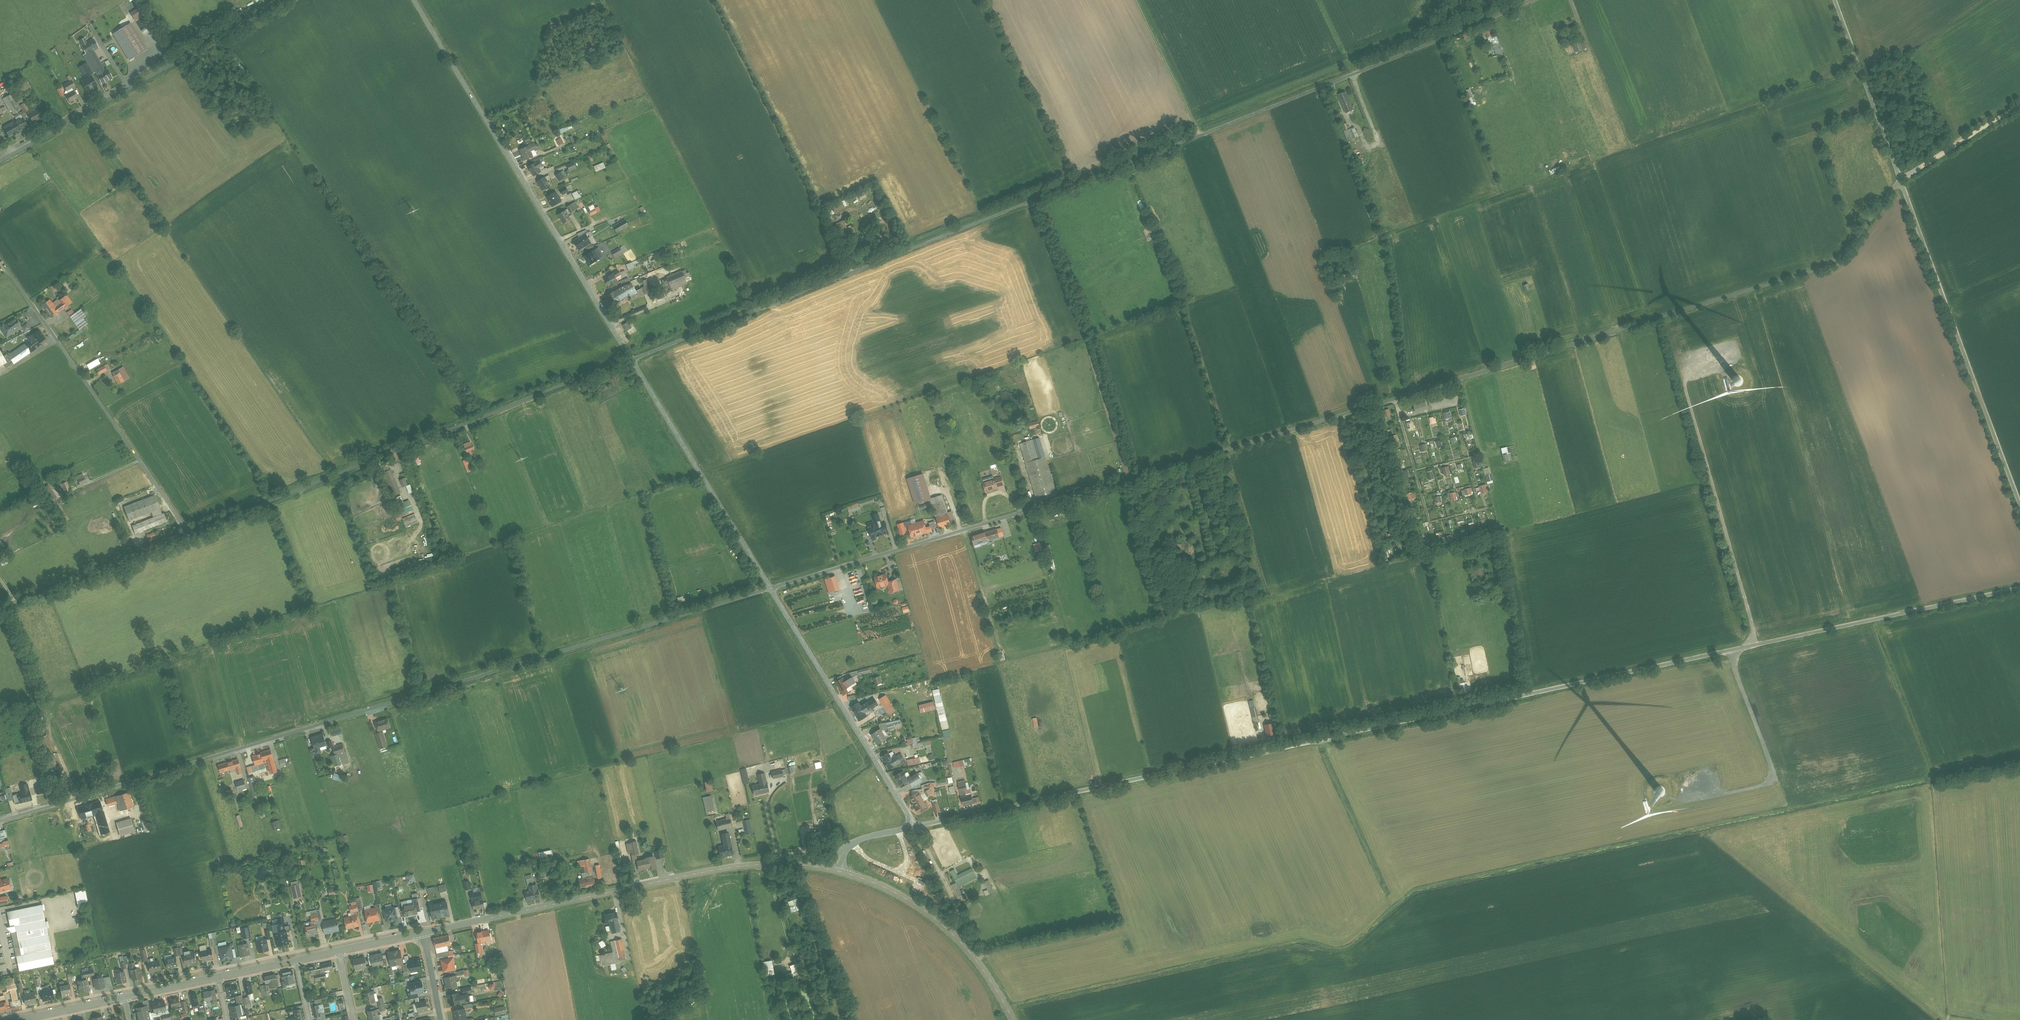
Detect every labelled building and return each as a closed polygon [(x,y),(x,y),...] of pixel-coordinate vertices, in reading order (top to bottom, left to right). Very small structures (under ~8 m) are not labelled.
[(132,21),(141,18),(138,8),(134,9),(133,7),(128,9),(132,21)] [(127,19),(108,30),(125,59),(145,47),(127,19)] [(1494,55),(1502,52),(1496,35),(1487,38),(1489,43),(1486,44),(1489,52),(1492,51),(1494,55)] [(93,39),(82,45),(87,54),(93,51),(98,48),(93,39)] [(1579,42),(1573,45),(1576,52),(1582,49),(1579,42)] [(87,54),(83,56),(87,63),(89,66),(93,73),(96,72),(97,71),(95,67),(100,65),(101,64),(93,51),(87,54)] [(107,69),(104,71),(100,65),(95,67),(97,71),(96,72),(102,83),(112,78),(107,69)] [(83,69),(81,71),(86,79),(82,82),(83,83),(83,84),(87,92),(88,92),(93,88),(97,86),(93,78),(92,78),(90,75),(93,73),(89,66),(83,69)] [(72,80),(64,85),(67,90),(69,94),(74,91),(72,87),(75,85),(72,80)] [(28,82),(16,88),(21,96),(32,89),(28,82)] [(1467,99),(1473,96),(1470,89),(1464,91),(1467,99)] [(69,94),(66,95),(70,102),(78,97),(74,91),(69,94)] [(1346,91),(1338,95),(1346,113),(1353,110),(1346,91)] [(21,109),(13,94),(4,99),(10,110),(11,110),(14,114),(21,109)] [(29,110),(22,97),(17,100),(24,113),(29,110)] [(1467,99),(1470,107),(1476,105),(1474,97),(1467,99)] [(14,114),(16,118),(21,115),(24,113),(21,109),(14,114)] [(38,109),(29,114),(33,122),(42,117),(38,109)] [(18,121),(14,124),(13,122),(9,125),(10,126),(5,129),(10,136),(13,134),(14,135),(19,132),(18,131),(27,126),(23,118),(23,119),(21,115),(16,118),(18,121)] [(1348,130),(1344,131),(1348,141),(1356,138),(1352,128),(1348,130)] [(535,143),(527,147),(520,150),(524,161),(532,157),(529,151),(535,149),(535,150),(540,148),(538,144),(536,146),(535,143)] [(1354,157),(1356,165),(1363,163),(1361,156),(1354,157)] [(540,161),(536,164),(535,163),(529,167),(534,176),(539,173),(540,173),(541,172),(540,172),(541,171),(545,169),(540,161)] [(574,162),(567,165),(569,171),(576,168),(574,162)] [(603,162),(594,166),(596,172),(605,168),(603,162)] [(564,170),(556,175),(560,181),(565,178),(563,175),(565,173),(564,170)] [(545,177),(538,181),(543,190),(552,184),(550,181),(548,182),(545,177)] [(579,190),(572,193),(575,200),(582,197),(579,190)] [(556,192),(547,197),(553,206),(561,202),(559,198),(556,192)] [(576,202),(567,207),(568,209),(570,213),(575,210),(573,207),(577,204),(576,202)] [(839,203),(825,211),(828,217),(842,209),(839,203)] [(566,210),(558,215),(563,224),(571,219),(568,214),(566,210)] [(628,226),(625,221),(614,227),(617,232),(628,226)] [(837,224),(840,231),(847,227),(844,221),(837,224)] [(580,238),(574,241),(579,249),(591,242),(586,234),(580,238)] [(599,247),(584,256),(590,265),(601,259),(600,258),(604,255),(599,247)] [(620,248),(612,253),(615,256),(623,252),(620,248)] [(632,262),(626,264),(629,270),(635,268),(633,262),(632,262)] [(612,275),(605,279),(609,286),(609,285),(610,287),(618,283),(617,281),(616,277),(621,274),(618,270),(612,274),(612,275)] [(667,277),(662,279),(668,293),(672,291),(672,289),(687,283),(685,278),(682,271),(667,277)] [(619,289),(614,292),(607,296),(612,305),(630,295),(631,295),(631,293),(636,291),(633,284),(625,286),(619,290),(619,289)] [(636,291),(631,293),(631,295),(632,297),(633,299),(643,295),(641,289),(636,291)] [(65,296),(59,301),(61,303),(55,307),(59,312),(64,308),(70,304),(65,296)] [(55,307),(50,299),(42,305),(51,318),(59,312),(55,307)] [(75,314),(72,310),(67,313),(75,324),(82,320),(77,312),(75,314)] [(7,324),(4,326),(3,325),(0,326),(0,328),(0,329),(3,332),(5,333),(7,336),(13,332),(12,331),(20,326),(15,319),(7,324)] [(26,324),(21,327),(24,332),(29,328),(26,324)] [(44,339),(38,330),(29,337),(31,341),(34,339),(35,341),(31,343),(33,346),(37,344),(44,339)] [(1694,332),(1682,333),(1683,345),(1695,344),(1694,332)] [(31,343),(30,341),(25,345),(29,352),(35,349),(33,346),(31,343)] [(2,364),(5,368),(12,363),(13,364),(29,352),(25,345),(24,344),(3,358),(0,352),(0,365),(2,364)] [(1731,354),(1730,353),(1729,354),(1725,351),(1719,358),(1724,363),(1731,354)] [(101,364),(92,368),(95,374),(104,369),(101,364)] [(121,364),(115,367),(121,379),(127,376),(121,364)] [(115,371),(109,374),(113,383),(120,380),(115,371)] [(614,379),(608,381),(611,388),(617,386),(614,379)] [(1056,492),(1040,438),(1020,443),(1037,498),(1056,492)] [(471,443),(464,445),(467,453),(474,450),(471,443)] [(381,466),(384,474),(390,471),(387,464),(381,466)] [(390,471),(384,474),(394,496),(400,494),(391,471),(390,471)] [(931,498),(924,473),(908,478),(916,503),(931,498)] [(83,474),(77,476),(80,484),(86,481),(83,474)] [(995,480),(984,484),(986,492),(998,488),(997,487),(998,486),(996,479),(994,479),(995,480)] [(67,482),(60,484),(63,493),(70,490),(67,482)] [(45,494),(44,495),(49,502),(60,495),(56,488),(53,490),(49,484),(42,488),(45,494)] [(155,495),(124,507),(129,520),(152,511),(160,508),(155,495)] [(931,498),(937,517),(948,514),(942,495),(931,498)] [(409,501),(398,506),(402,515),(413,511),(409,501)] [(883,502),(880,503),(884,518),(888,517),(885,507),(883,502)] [(847,507),(849,513),(860,509),(857,503),(847,507)] [(160,508),(152,511),(154,517),(161,515),(162,514),(160,508)] [(415,514),(403,519),(406,527),(418,523),(415,514)] [(878,514),(873,516),(876,526),(881,525),(880,522),(881,522),(878,514)] [(948,514),(937,517),(940,528),(952,525),(948,514)] [(154,517),(132,526),(135,533),(164,522),(161,515),(154,517)] [(913,524),(909,526),(912,537),(933,531),(931,525),(926,527),(924,521),(913,524)] [(904,522),(898,524),(901,535),(907,533),(905,527),(904,522)] [(876,526),(869,528),(872,537),(889,532),(886,523),(876,526)] [(997,529),(986,532),(988,541),(993,539),(999,537),(997,529)] [(156,532),(146,536),(148,542),(158,538),(156,532)] [(985,532),(972,536),(975,548),(980,547),(979,543),(988,541),(986,532),(985,532)] [(1389,548),(1382,550),(1384,557),(1385,556),(1385,558),(1391,556),(1389,548)] [(1482,567),(1473,570),(1475,580),(1485,578),(1482,567)] [(887,574),(875,577),(878,587),(889,584),(889,582),(887,574)] [(835,576),(825,579),(829,592),(839,589),(835,576)] [(896,580),(889,582),(889,584),(891,592),(899,590),(896,580)] [(875,685),(882,683),(880,676),(873,678),(875,685)] [(846,682),(843,678),(836,682),(844,695),(848,692),(846,689),(849,687),(849,686),(855,682),(853,678),(846,682)] [(1464,683),(1458,684),(1460,694),(1468,692),(1466,682),(1464,683)] [(940,729),(947,728),(940,688),(933,690),(940,729)] [(886,695),(879,699),(885,707),(891,703),(886,695)] [(874,699),(865,704),(869,710),(878,705),(874,699)] [(865,704),(862,706),(859,702),(852,707),(860,720),(867,716),(865,712),(869,710),(865,704)] [(934,702),(925,704),(927,711),(936,708),(934,702)] [(388,719),(376,722),(379,731),(390,728),(388,719)] [(1270,722),(1261,723),(1264,734),(1273,732),(1270,722)] [(331,730),(332,736),(342,733),(340,727),(331,730)] [(881,729),(872,734),(878,744),(887,739),(881,729)] [(942,731),(944,738),(951,736),(949,729),(942,731)] [(380,733),(376,734),(381,749),(388,747),(384,734),(381,735),(380,733)] [(323,734),(312,737),(315,747),(320,746),(326,744),(323,734)] [(54,766),(44,736),(40,738),(50,768),(54,766)] [(343,744),(333,747),(335,754),(339,753),(339,754),(346,751),(343,744)] [(315,747),(310,749),(312,755),(322,752),(320,746),(315,747)] [(271,750),(261,753),(263,760),(264,760),(268,759),(273,757),(271,750)] [(920,750),(914,751),(914,754),(907,756),(909,765),(921,763),(920,761),(922,761),(920,750)] [(348,757),(346,751),(339,754),(341,760),(348,757)] [(890,753),(889,752),(882,757),(886,763),(885,763),(886,766),(887,765),(889,769),(896,765),(893,759),(890,754),(890,753)] [(261,753),(253,756),(256,765),(251,766),(253,772),(260,770),(261,773),(267,771),(265,764),(266,764),(265,762),(264,762),(264,760),(263,760),(261,753)] [(335,754),(331,755),(334,766),(342,764),(341,760),(339,754),(339,753),(335,754)] [(901,753),(895,757),(895,758),(893,759),(896,765),(901,761),(901,762),(904,766),(908,764),(908,763),(901,753)] [(277,772),(273,757),(268,759),(268,760),(272,774),(277,772)] [(970,758),(953,762),(954,768),(972,764),(970,758)] [(238,759),(228,762),(231,770),(236,768),(238,774),(242,773),(240,767),(241,767),(238,759)] [(228,762),(219,765),(221,772),(231,770),(228,762)] [(746,768),(740,769),(744,784),(750,783),(746,768)] [(782,769),(771,772),(773,779),(784,776),(783,775),(782,770),(782,769)] [(908,779),(903,771),(895,776),(902,787),(910,782),(911,782),(914,786),(922,781),(918,773),(908,779)] [(345,776),(335,773),(333,779),(343,782),(345,776)] [(765,773),(758,774),(760,783),(767,782),(765,773)] [(260,794),(254,776),(248,778),(254,796),(260,794)] [(244,780),(236,782),(238,790),(242,789),(247,787),(244,780)] [(965,780),(958,782),(960,791),(965,790),(968,790),(965,780)] [(705,782),(707,792),(713,790),(711,781),(705,782)] [(760,783),(752,785),(754,795),(769,791),(767,782),(760,783)] [(13,795),(14,800),(15,804),(32,799),(27,784),(20,786),(21,790),(22,790),(23,792),(13,795)] [(11,787),(8,788),(9,792),(6,793),(8,801),(14,800),(13,795),(11,787)] [(129,792),(116,796),(120,811),(133,807),(129,792)] [(919,792),(911,797),(917,806),(915,807),(919,813),(928,808),(920,795),(919,792)] [(972,795),(967,796),(966,795),(961,796),(964,805),(974,803),(973,798),(972,795)] [(711,796),(703,798),(706,812),(715,810),(711,796)] [(100,801),(78,808),(81,819),(95,815),(96,815),(95,813),(103,811),(100,801)] [(103,811),(95,813),(96,815),(95,815),(102,834),(109,832),(103,811)] [(726,818),(716,821),(718,830),(732,827),(729,814),(726,815),(726,818)] [(131,818),(117,823),(120,836),(135,831),(131,818)] [(140,820),(144,832),(150,830),(146,818),(140,820)] [(750,820),(743,821),(746,834),(753,833),(750,820)] [(279,821),(272,823),(274,829),(281,827),(279,821)] [(728,833),(722,834),(725,845),(719,846),(721,856),(733,854),(731,844),(730,844),(728,833)] [(636,841),(630,842),(630,843),(632,850),(633,855),(639,853),(636,841)] [(539,853),(541,861),(553,859),(552,850),(539,853)] [(663,850),(656,851),(657,858),(664,857),(663,850)] [(647,859),(637,861),(637,863),(639,870),(649,868),(649,869),(656,867),(654,856),(647,858),(647,859)] [(589,859),(578,861),(579,867),(582,866),(584,873),(591,872),(589,859)] [(973,869),(958,876),(954,870),(951,871),(959,886),(977,877),(973,869)] [(584,873),(581,874),(582,879),(578,880),(580,888),(594,886),(591,872),(584,873)] [(0,878),(0,892),(6,890),(6,888),(11,887),(10,884),(9,883),(11,883),(11,882),(10,880),(10,879),(8,880),(8,878),(1,881),(0,878)] [(989,880),(985,882),(990,894),(994,892),(989,880)] [(292,886),(290,886),(293,899),(302,897),(299,884),(298,884),(292,886)] [(446,884),(439,886),(440,892),(447,891),(446,884)] [(534,885),(531,886),(532,891),(530,891),(526,892),(527,900),(540,898),(538,890),(537,890),(536,885),(534,885)] [(434,887),(428,888),(429,895),(436,894),(434,887)] [(85,890),(75,892),(78,908),(88,906),(85,890)] [(481,891),(471,894),(473,901),(483,899),(481,891)] [(407,901),(401,902),(403,911),(405,916),(417,914),(416,908),(420,907),(418,898),(413,899),(414,904),(408,905),(407,901)] [(483,899),(473,901),(475,909),(485,907),(483,899)] [(797,899),(791,901),(794,908),(800,906),(797,899)] [(447,902),(439,904),(441,917),(450,915),(447,902)] [(42,904),(8,911),(7,912),(10,927),(15,926),(21,954),(16,955),(19,971),(22,970),(54,963),(42,904)] [(439,904),(430,906),(433,919),(441,917),(439,904)] [(395,907),(384,910),(387,920),(390,919),(391,919),(393,918),(394,919),(394,918),(397,918),(397,917),(395,908),(395,907)] [(376,908),(365,911),(368,922),(380,919),(379,914),(377,908),(376,908)] [(316,910),(310,911),(311,915),(312,921),(318,920),(316,910)] [(616,912),(604,915),(606,923),(610,922),(612,932),(620,931),(616,912)] [(356,915),(345,918),(347,928),(348,928),(347,928),(354,926),(359,925),(356,915)] [(332,922),(323,924),(323,921),(322,921),(325,933),(339,930),(337,918),(336,918),(336,920),(332,921),(332,922)] [(282,925),(279,925),(279,923),(272,925),(274,933),(275,933),(276,937),(277,937),(279,945),(278,946),(285,945),(284,944),(289,943),(288,943),(286,935),(287,935),(286,930),(285,930),(283,931),(282,925)] [(311,926),(305,927),(308,936),(312,935),(319,933),(316,924),(311,926)] [(249,927),(241,929),(243,938),(252,936),(249,927)] [(484,931),(483,931),(482,932),(477,933),(478,942),(482,942),(483,942),(485,942),(485,941),(491,940),(490,938),(489,931),(485,931),(484,931)] [(450,935),(434,938),(436,948),(452,944),(450,935)] [(622,938),(615,940),(619,957),(626,956),(622,938)] [(266,939),(257,941),(260,952),(269,950),(266,939)] [(619,957),(615,940),(611,941),(613,952),(615,958),(619,957)] [(244,944),(239,945),(241,956),(250,954),(248,943),(244,944)] [(220,954),(222,960),(226,960),(230,960),(229,959),(233,958),(231,945),(219,948),(220,954)] [(212,949),(201,952),(203,960),(214,958),(212,949)] [(400,950),(394,951),(397,965),(403,964),(400,950)] [(394,951),(389,952),(391,966),(397,965),(394,951)] [(615,963),(613,952),(602,955),(604,965),(611,964),(615,963)] [(195,953),(190,954),(190,955),(184,956),(184,955),(183,955),(186,964),(197,962),(195,953)] [(382,953),(371,956),(373,965),(384,963),(383,958),(382,953)] [(176,957),(165,960),(167,968),(173,967),(178,966),(176,957)] [(365,958),(358,959),(353,960),(355,969),(365,967),(367,966),(365,957),(365,958)] [(409,961),(409,963),(411,971),(412,974),(418,973),(418,971),(423,970),(420,959),(409,961)] [(453,959),(442,961),(444,971),(446,971),(455,969),(453,959)] [(767,976),(767,979),(772,978),(772,975),(774,975),(771,960),(762,962),(765,976),(767,976)] [(159,961),(148,963),(150,972),(161,970),(159,961)] [(139,968),(135,969),(134,966),(135,966),(134,962),(129,963),(129,965),(130,970),(132,980),(141,978),(139,968)] [(332,962),(321,964),(322,969),(323,971),(324,970),(326,970),(326,972),(334,970),(333,967),(332,962)] [(315,966),(304,968),(306,974),(309,973),(309,975),(315,974),(315,972),(317,972),(316,970),(315,966)] [(124,971),(115,973),(116,979),(115,979),(116,984),(126,982),(124,971)] [(293,971),(282,973),(283,979),(294,977),(293,971)] [(276,974),(265,977),(266,983),(269,982),(271,988),(278,986),(276,975),(276,974)] [(457,975),(446,977),(448,988),(457,986),(456,980),(458,980),(457,975)] [(102,977),(94,979),(96,989),(105,988),(102,977)] [(86,979),(77,981),(78,987),(79,987),(80,992),(80,993),(89,991),(86,979)] [(251,982),(245,983),(247,994),(253,993),(251,982)] [(422,982),(415,983),(415,984),(411,984),(410,984),(412,993),(424,991),(422,982)] [(16,984),(6,986),(8,991),(11,990),(13,1001),(18,1000),(15,989),(17,989),(16,984)] [(70,986),(65,987),(65,985),(60,986),(62,996),(72,994),(70,986)] [(269,990),(266,991),(264,985),(260,986),(263,998),(270,996),(269,990)] [(233,986),(227,987),(229,998),(235,997),(233,986)] [(52,988),(47,989),(48,990),(42,991),(41,990),(43,1000),(54,998),(52,988)] [(215,990),(209,991),(204,992),(205,1000),(207,1000),(211,999),(211,1002),(217,1001),(215,990)] [(373,991),(364,993),(367,1003),(375,1002),(373,991)] [(34,992),(23,995),(25,1004),(30,1003),(30,1002),(36,1001),(36,1002),(34,992)] [(459,993),(449,995),(449,996),(450,999),(451,1005),(463,1002),(465,1003),(468,1002),(469,1001),(469,1000),(470,999),(469,996),(468,995),(468,994),(460,996),(459,993)] [(197,994),(191,995),(193,1006),(199,1004),(197,994)] [(178,997),(170,999),(171,1007),(180,1005),(178,997)] [(13,1001),(11,1001),(12,1007),(22,1005),(21,999),(18,1000),(13,1001)] [(217,1001),(211,1002),(211,999),(207,1000),(208,1008),(219,1006),(217,1001)] [(165,1001),(152,1003),(154,1012),(167,1010),(165,1001)] [(426,1001),(417,1003),(419,1011),(428,1009),(426,1001)] [(240,1004),(231,1006),(233,1017),(242,1015),(240,1004)] [(319,1005),(313,1006),(315,1017),(317,1017),(321,1016),(321,1014),(319,1005)] [(147,1006),(137,1008),(138,1015),(137,1015),(148,1013),(147,1006)] [(505,1007),(495,1009),(496,1016),(506,1014),(505,1007)] [(454,1010),(455,1014),(456,1019),(462,1019),(467,1019),(464,1008),(454,1010)] [(295,1010),(296,1016),(291,1017),(292,1019),(302,1019),(303,1019),(301,1009),(295,1010)] [(368,1011),(370,1019),(379,1019),(377,1009),(368,1011)]
